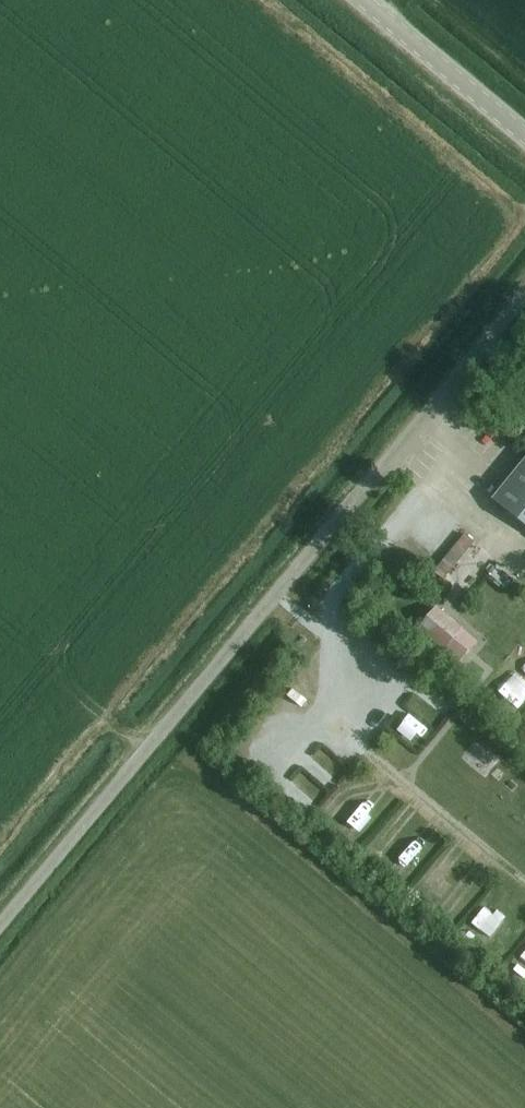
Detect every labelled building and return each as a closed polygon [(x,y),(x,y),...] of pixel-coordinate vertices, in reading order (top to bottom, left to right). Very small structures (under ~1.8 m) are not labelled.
[(486,418),(503,432),(515,418),(498,404),(486,418)] [(494,501),(524,525),(524,463),(494,501)] [(464,535),(433,572),(442,579),(473,543),(464,535)] [(439,605),(467,625),(483,603),(455,583),(439,605)] [(425,632),(410,651),(433,674),(448,654),(465,632),(442,612),(425,632)] [(488,619),(475,632),(490,647),(503,634),(488,619)]
